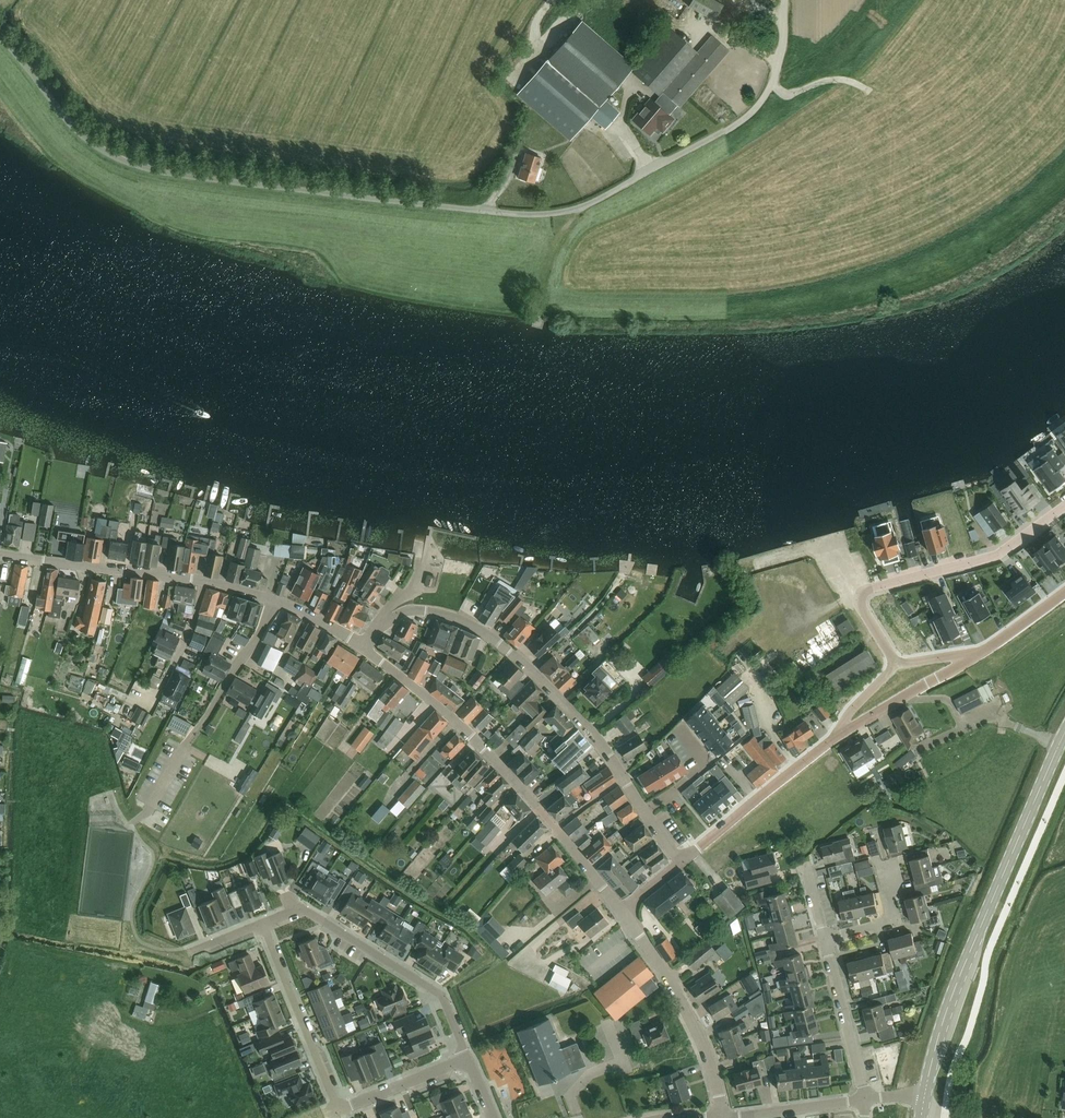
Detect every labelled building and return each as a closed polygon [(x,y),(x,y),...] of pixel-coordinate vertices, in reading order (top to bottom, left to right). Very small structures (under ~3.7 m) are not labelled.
[(678,16),(682,5),(671,0),(667,12),(678,16)] [(714,0),(692,0),(688,6),(714,21),(723,5),(714,0)] [(554,52),(518,93),(517,94),(570,140),(590,116),(605,129),(619,113),(604,100),(632,68),(580,22),(554,52)] [(677,106),(679,108),(728,51),(711,36),(697,52),(670,29),(632,72),(659,96),(654,103),(650,100),(633,120),(649,135),(660,122),(665,127),(672,119),(668,115),(677,106)] [(534,182),(541,158),(526,153),(518,177),(534,182)] [(1058,470),(1064,465),(1064,464),(1064,465),(1063,464),(1058,456),(1053,450),(1054,449),(1053,449),(1040,458),(1040,459),(1041,458),(1044,463),(1033,470),(1034,471),(1034,470),(1050,491),(1049,492),(1050,493),(1064,481),(1064,479),(1058,470)] [(1019,513),(1038,499),(1029,487),(1022,492),(1015,483),(1003,491),(1019,513)] [(1045,501),(1051,507),(1056,501),(1050,495),(1045,501)] [(33,514),(40,515),(42,502),(35,501),(33,514)] [(985,523),(992,533),(1007,522),(993,502),(990,505),(989,506),(980,512),(982,515),(982,516),(986,521),(985,523)] [(39,525),(49,527),(53,505),(43,503),(39,525)] [(206,517),(213,519),(215,512),(216,512),(218,506),(210,504),(206,517)] [(1032,521),(1045,513),(1039,504),(1026,512),(1032,521)] [(168,526),(168,522),(157,521),(159,512),(151,511),(149,524),(168,526)] [(215,512),(213,519),(212,523),(221,525),(224,514),(216,512),(215,512)] [(8,520),(8,525),(4,544),(19,546),(20,538),(22,539),(22,540),(35,542),(37,524),(26,522),(9,519),(9,520),(8,520)] [(112,526),(112,527),(110,538),(109,541),(110,541),(108,558),(124,561),(127,544),(115,542),(119,522),(109,520),(108,526),(112,526)] [(940,527),(939,524),(923,528),(925,533),(931,554),(946,549),(944,544),(949,543),(944,526),(940,527)] [(96,533),(95,539),(88,537),(84,560),(98,562),(102,540),(103,537),(110,538),(112,527),(101,525),(100,534),(96,533)] [(975,529),(969,532),(973,542),(979,539),(975,529)] [(66,558),(81,560),(86,535),(58,530),(57,540),(68,542),(66,558)] [(143,564),(147,538),(141,537),(142,532),(135,531),(130,562),(143,564)] [(878,541),(874,542),(873,542),(877,555),(881,554),(884,564),(899,560),(896,549),(900,548),(896,535),(893,536),(892,533),(891,531),(876,536),(877,537),(878,541)] [(293,534),(292,540),(291,546),(275,543),(273,555),(289,558),(289,559),(294,560),(294,557),(303,558),(304,547),(303,547),(304,541),(306,542),(307,536),(293,534)] [(147,538),(143,564),(156,566),(161,536),(155,535),(154,539),(147,538)] [(188,539),(187,539),(182,571),(194,573),(197,555),(206,557),(208,558),(212,539),(210,539),(188,535),(188,539)] [(991,546),(1001,541),(998,535),(988,540),(991,546)] [(1058,564),(1064,560),(1064,547),(1056,535),(1044,544),(1044,545),(1058,564)] [(180,570),(183,546),(175,545),(176,539),(163,537),(161,547),(171,549),(168,568),(180,570)] [(241,537),(236,557),(245,559),(250,540),(241,537)] [(1030,547),(1038,544),(1035,537),(1027,540),(1030,547)] [(212,539),(208,558),(204,575),(217,577),(221,556),(213,554),(216,540),(212,539)] [(914,541),(905,544),(909,559),(918,556),(914,541)] [(1059,566),(1058,564),(1044,545),(1032,554),(1047,575),(1059,566)] [(245,571),(244,571),(240,584),(264,591),(267,579),(261,577),(262,573),(253,570),(259,550),(249,547),(244,565),(245,566),(245,571)] [(316,574),(311,571),(299,596),(307,600),(316,583),(320,584),(327,569),(326,548),(321,548),(321,556),(323,556),(320,561),(321,563),(316,574)] [(327,569),(320,584),(308,608),(318,613),(327,595),(323,593),(334,571),(336,550),(328,549),(326,548),(327,569)] [(398,563),(409,568),(411,559),(399,557),(398,563)] [(7,576),(12,563),(3,560),(0,568),(0,573),(7,576)] [(231,562),(226,580),(240,584),(244,571),(245,571),(245,566),(244,565),(231,562)] [(371,563),(370,565),(366,563),(366,564),(358,581),(360,582),(377,593),(382,585),(384,582),(385,583),(389,577),(387,576),(389,574),(388,571),(382,567),(380,568),(379,569),(371,563)] [(15,564),(12,579),(25,582),(28,566),(15,564)] [(299,596),(311,571),(303,567),(291,592),(299,596)] [(335,596),(345,601),(359,571),(348,567),(335,596)] [(46,568),(43,585),(55,586),(58,569),(46,568)] [(1017,605),(1036,592),(1023,574),(1015,579),(1018,583),(1007,591),(1017,605)] [(434,588),(436,577),(427,575),(424,585),(434,588)] [(54,598),(52,610),(52,612),(49,611),(48,616),(59,618),(62,605),(64,605),(65,600),(62,600),(63,595),(77,597),(79,581),(59,577),(55,599),(54,598)] [(131,577),(131,578),(130,584),(124,583),(122,598),(140,600),(142,579),(131,577)] [(93,634),(95,626),(96,626),(105,586),(104,586),(105,581),(92,578),(91,583),(90,583),(82,618),(77,617),(74,627),(81,628),(80,631),(93,634)] [(25,582),(12,579),(11,586),(6,585),(4,594),(22,598),(25,582)] [(143,607),(155,609),(159,581),(147,579),(143,607)] [(377,593),(360,582),(353,593),(359,597),(367,602),(369,604),(377,593)] [(279,583),(276,595),(282,596),(286,585),(279,583)] [(55,586),(43,585),(41,595),(37,594),(35,607),(39,608),(50,611),(55,586)] [(493,595),(478,620),(491,627),(501,610),(503,611),(516,596),(510,593),(511,591),(500,585),(493,596),(493,595)] [(175,586),(175,590),(173,602),(179,603),(177,611),(184,613),(186,604),(192,605),(195,589),(175,586)] [(210,616),(212,617),(216,617),(219,607),(225,608),(229,595),(220,592),(207,588),(199,612),(200,613),(194,630),(211,636),(214,623),(208,622),(210,616)] [(619,602),(626,593),(621,588),(614,597),(619,602)] [(976,622),(991,614),(979,592),(964,600),(976,622)] [(933,605),(939,619),(950,614),(954,612),(945,593),(939,596),(931,600),(933,605)] [(161,607),(162,607),(159,617),(164,619),(168,609),(171,596),(163,594),(161,607)] [(240,621),(247,600),(233,596),(227,617),(240,621)] [(345,601),(335,596),(324,616),(335,622),(345,601)] [(109,622),(114,599),(106,597),(101,620),(109,622)] [(359,597),(356,602),(362,605),(353,624),(361,627),(362,627),(368,625),(370,620),(368,614),(367,614),(370,608),(365,606),(367,602),(359,597)] [(518,597),(512,604),(500,618),(507,623),(516,613),(520,616),(503,636),(518,648),(535,628),(528,622),(531,619),(523,612),(526,609),(521,605),(524,602),(518,597)] [(30,599),(23,598),(21,605),(29,607),(30,599)] [(362,605),(356,602),(350,599),(339,623),(358,633),(361,627),(353,624),(362,605)] [(260,604),(247,600),(240,621),(254,625),(260,604)] [(560,615),(573,627),(585,612),(572,601),(560,615)] [(25,625),(29,607),(21,605),(18,614),(16,623),(25,625)] [(301,620),(287,613),(276,635),(290,642),(296,630),(301,620)] [(939,619),(936,620),(942,635),(944,639),(959,633),(950,614),(939,619)] [(602,620),(597,615),(589,622),(595,628),(602,620)] [(154,640),(158,642),(174,649),(179,638),(167,632),(170,626),(183,631),(187,623),(173,617),(169,626),(162,623),(154,640)] [(417,624),(406,619),(400,630),(398,629),(393,640),(397,642),(400,637),(408,641),(410,637),(414,638),(416,635),(412,633),(417,624)] [(427,629),(427,630),(424,635),(429,637),(426,645),(447,653),(458,628),(436,620),(431,631),(427,629)] [(843,635),(853,628),(848,620),(838,626),(843,635)] [(309,623),(299,642),(297,645),(310,651),(317,639),(316,639),(317,638),(315,636),(319,629),(309,623)] [(598,637),(588,625),(572,639),(582,651),(598,637)] [(542,634),(541,633),(535,639),(536,640),(529,647),(538,657),(560,635),(551,626),(542,634)] [(458,628),(447,653),(448,651),(471,661),(480,638),(458,628)] [(220,679),(221,677),(223,678),(230,664),(216,657),(227,637),(214,631),(204,651),(210,655),(204,668),(213,672),(212,675),(220,679)] [(262,642),(267,644),(257,664),(273,672),(282,652),(269,645),(273,635),(267,632),(263,640),(262,642)] [(194,633),(189,646),(202,652),(207,638),(194,633)] [(316,648),(313,654),(310,659),(316,663),(319,658),(319,657),(322,651),(328,654),(336,640),(325,633),(316,647),(316,648)] [(397,642),(393,640),(392,641),(383,636),(377,646),(393,655),(392,657),(399,660),(402,654),(408,657),(406,661),(412,665),(419,654),(412,651),(406,648),(397,643),(397,642)] [(412,665),(406,661),(401,670),(408,675),(407,675),(419,682),(429,663),(424,660),(428,653),(421,650),(424,644),(417,641),(412,651),(419,654),(412,665)] [(174,649),(158,642),(153,653),(158,656),(156,659),(158,660),(155,666),(158,668),(155,676),(161,678),(169,661),(174,649)] [(321,669),(318,675),(317,676),(323,679),(331,664),(337,668),(348,651),(337,645),(327,661),(327,662),(323,669),(321,669)] [(868,649),(861,654),(825,677),(836,696),(880,668),(868,649)] [(348,651),(337,668),(345,672),(342,677),(345,679),(358,658),(348,651)] [(564,667),(561,664),(547,676),(554,684),(567,672),(580,659),(575,654),(565,664),(566,665),(564,667)] [(461,678),(467,664),(447,655),(441,670),(461,678)] [(561,664),(553,656),(539,668),(547,676),(561,664)] [(295,676),(300,666),(302,664),(290,657),(282,668),(295,676)] [(673,667),(664,657),(643,675),(653,686),(673,667)] [(192,673),(196,664),(184,658),(179,668),(192,673)] [(31,661),(22,659),(14,683),(23,686),(31,661)] [(609,691),(610,690),(613,693),(626,681),(605,659),(592,672),(595,676),(584,687),(587,690),(584,693),(596,705),(605,696),(606,697),(609,697),(611,695),(611,693),(609,691)] [(434,660),(428,672),(436,676),(442,664),(434,660)] [(363,661),(352,676),(372,690),(382,676),(363,661)] [(524,673),(511,662),(497,678),(503,684),(498,688),(510,699),(520,688),(514,683),(524,673)] [(317,676),(318,675),(305,666),(296,679),(298,681),(296,683),(301,687),(298,691),(292,687),(288,692),(306,705),(311,698),(306,695),(312,685),(311,685),(317,676)] [(477,670),(467,682),(476,689),(486,677),(477,670)] [(178,701),(189,678),(174,671),(163,693),(178,701)] [(440,671),(429,691),(428,692),(437,699),(445,686),(441,683),(446,675),(440,671)] [(577,681),(567,672),(554,684),(561,691),(567,685),(570,688),(577,681)] [(731,705),(749,689),(734,673),(716,689),(731,705)] [(71,675),(67,689),(81,692),(84,679),(71,675)] [(259,695),(254,692),(255,690),(235,678),(227,693),(247,705),(249,702),(253,705),(259,695)] [(284,682),(276,678),(273,684),(284,691),(284,682)] [(378,698),(366,714),(373,719),(371,723),(368,720),(364,726),(374,734),(378,729),(374,725),(383,712),(381,710),(383,707),(385,704),(401,685),(394,679),(378,698)] [(91,693),(95,683),(87,680),(83,690),(91,693)] [(524,712),(528,716),(505,739),(513,747),(514,747),(517,743),(525,735),(532,727),(546,712),(535,701),(543,693),(531,680),(510,700),(523,713),(524,712)] [(350,682),(342,693),(336,703),(343,707),(349,697),(357,686),(350,682)] [(267,683),(250,712),(261,718),(272,700),(276,702),(282,692),(267,683)] [(335,692),(340,695),(346,686),(341,683),(335,692)] [(383,712),(374,725),(381,730),(384,725),(385,726),(392,716),(386,711),(389,707),(392,709),(408,690),(401,685),(385,704),(383,707),(381,710),(383,712)] [(195,691),(203,694),(205,689),(197,686),(195,691)] [(451,691),(445,686),(437,699),(445,706),(454,693),(457,689),(454,687),(451,691)] [(475,691),(470,686),(464,692),(469,697),(475,691)] [(977,688),(954,700),(961,714),(984,702),(977,688)] [(457,689),(454,693),(445,706),(454,712),(464,701),(455,694),(458,690),(457,689)] [(765,700),(770,697),(765,689),(760,691),(765,700)] [(717,690),(710,696),(719,707),(726,702),(717,690)] [(467,724),(468,723),(470,721),(480,731),(493,717),(471,697),(455,713),(467,724)] [(104,708),(114,712),(117,703),(108,699),(104,708)] [(690,718),(697,726),(710,716),(713,713),(706,704),(703,707),(690,718)] [(742,707),(747,729),(759,726),(753,704),(742,707)] [(830,715),(822,704),(813,711),(821,721),(830,715)] [(343,711),(334,706),(330,714),(336,717),(337,715),(340,716),(343,711)] [(557,722),(564,714),(556,706),(544,718),(553,728),(558,722),(557,722)] [(247,712),(238,708),(235,714),(243,719),(247,712)] [(146,713),(137,709),(131,721),(140,725),(146,713)] [(900,733),(909,748),(928,737),(918,722),(917,723),(909,709),(893,718),(901,732),(900,733)] [(420,727),(401,748),(415,760),(434,740),(432,738),(447,722),(435,710),(420,727)] [(697,726),(704,735),(720,721),(713,713),(710,716),(697,726)] [(558,722),(553,728),(561,736),(574,725),(564,714),(557,722),(558,722)] [(624,736),(635,729),(624,714),(613,722),(624,736)] [(190,724),(172,715),(166,727),(184,736),(190,724)] [(395,718),(380,738),(388,744),(404,724),(395,718)] [(245,719),(241,728),(247,732),(252,721),(249,719),(248,721),(245,719)] [(704,735),(711,743),(727,730),(720,721),(704,735)] [(106,722),(102,729),(117,736),(121,729),(106,722)] [(788,746),(788,747),(793,755),(805,747),(801,741),(812,733),(805,722),(792,730),(793,732),(783,739),(788,746)] [(884,750),(900,740),(890,724),(875,734),(884,750)] [(208,725),(205,732),(211,735),(215,729),(208,725)] [(358,751),(373,733),(363,725),(349,744),(358,751)] [(574,725),(561,736),(565,740),(548,756),(565,774),(579,763),(578,762),(594,747),(592,745),(574,725)] [(517,743),(514,747),(515,747),(511,751),(516,756),(507,764),(525,784),(534,776),(539,781),(546,775),(540,768),(537,770),(523,754),(525,752),(527,753),(535,744),(544,737),(535,727),(534,728),(532,727),(525,735),(517,743)] [(247,732),(241,728),(234,740),(240,744),(247,732)] [(727,730),(711,743),(718,752),(734,738),(727,730)] [(114,746),(124,752),(132,737),(122,731),(114,746)] [(627,760),(646,748),(638,734),(618,747),(627,760)] [(441,749),(443,750),(440,752),(445,757),(448,755),(451,758),(465,744),(455,735),(441,749)] [(759,744),(759,743),(753,736),(742,745),(759,765),(746,775),(757,788),(779,771),(775,766),(777,765),(759,744)] [(765,738),(759,743),(759,744),(777,765),(786,758),(773,742),(771,744),(765,738)] [(864,739),(842,753),(853,770),(874,756),(876,759),(882,755),(873,740),(867,744),(864,739)] [(395,756),(401,747),(396,744),(390,753),(395,756)] [(229,746),(222,757),(229,761),(235,750),(229,746)] [(349,746),(343,751),(350,759),(355,753),(349,746)] [(126,755),(142,760),(144,752),(128,747),(126,755)] [(458,762),(453,768),(445,777),(455,786),(480,758),(471,750),(459,763),(458,762)] [(651,759),(654,756),(649,751),(646,755),(651,759)] [(455,764),(463,756),(460,753),(451,761),(455,764)] [(675,754),(665,760),(676,778),(686,772),(675,754)] [(142,766),(126,758),(123,765),(139,773),(142,766)] [(426,771),(432,765),(425,758),(419,764),(426,771)] [(480,758),(455,786),(465,795),(478,780),(477,780),(489,767),(480,758)] [(676,778),(665,760),(655,766),(664,780),(666,784),(676,778)] [(589,776),(579,763),(565,774),(575,787),(589,776)] [(252,766),(237,790),(245,794),(259,771),(252,766)] [(666,784),(664,780),(655,766),(637,777),(646,791),(658,784),(660,788),(666,784)] [(608,767),(607,767),(584,784),(581,786),(585,793),(588,791),(592,796),(615,780),(608,767)] [(421,780),(426,774),(419,768),(414,773),(421,780)] [(501,776),(493,768),(475,789),(482,796),(485,791),(486,789),(501,776)] [(575,787),(565,774),(554,782),(564,794),(569,791),(575,787)] [(365,775),(357,784),(362,789),(370,779),(365,775)] [(501,776),(486,789),(485,791),(493,799),(509,784),(501,776)] [(397,799),(407,808),(425,788),(415,779),(397,799)] [(167,793),(177,796),(180,786),(171,783),(167,793)] [(692,783),(684,790),(689,796),(697,789),(692,783)] [(539,795),(547,805),(561,794),(554,784),(539,795)] [(722,784),(713,791),(726,807),(735,800),(722,784)] [(603,798),(608,806),(603,809),(607,815),(612,811),(628,800),(619,786),(603,798)] [(689,796),(684,790),(681,793),(686,799),(689,796)] [(564,794),(547,808),(557,821),(572,808),(570,805),(577,800),(569,791),(564,794)] [(718,814),(726,807),(713,791),(704,798),(718,814)] [(517,793),(516,793),(504,804),(519,821),(532,809),(517,793)] [(463,811),(462,810),(467,805),(472,800),(468,796),(465,800),(460,804),(451,815),(455,819),(457,817),(463,811)] [(709,821),(718,814),(704,798),(696,805),(709,821)] [(637,814),(630,804),(616,813),(623,823),(637,814)] [(484,824),(495,812),(488,805),(477,817),(477,818),(475,820),(482,826),(484,824)] [(166,809),(154,808),(152,824),(164,826),(166,809)] [(522,852),(548,828),(537,817),(512,841),(522,852)] [(576,817),(563,828),(572,839),(585,828),(576,817)] [(500,829),(490,820),(475,837),(485,846),(500,829)] [(643,824),(631,833),(627,827),(619,832),(623,838),(624,837),(624,838),(633,851),(652,838),(643,824)] [(907,848),(901,824),(884,829),(890,852),(907,848)] [(312,848),(319,838),(305,827),(297,838),(312,848)] [(613,827),(607,834),(614,839),(620,833),(613,827)] [(581,850),(592,841),(584,832),(573,841),(581,850)] [(583,852),(591,863),(611,847),(602,836),(583,852)] [(855,860),(851,846),(849,839),(837,842),(838,844),(822,848),(826,863),(835,860),(837,866),(843,864),(851,862),(851,861),(855,860)] [(662,851),(655,841),(638,853),(645,863),(662,851)] [(859,845),(860,852),(867,850),(865,843),(859,845)] [(559,866),(564,861),(551,846),(536,859),(546,871),(534,880),(545,895),(568,878),(559,866)] [(913,872),(932,867),(928,849),(906,855),(909,866),(912,865),(913,872)] [(620,858),(624,855),(620,850),(616,853),(620,858)] [(662,851),(645,863),(653,873),(669,861),(662,851)] [(262,878),(270,875),(273,883),(290,877),(280,853),(269,857),(267,852),(254,857),(262,878)] [(761,876),(777,872),(772,853),(747,860),(750,869),(741,872),(746,889),(763,884),(761,876)] [(519,854),(507,866),(514,874),(527,862),(519,854)] [(605,880),(621,866),(612,856),(597,869),(605,880)] [(249,876),(257,872),(253,860),(244,864),(249,876)] [(358,865),(351,860),(345,869),(353,874),(358,865)] [(869,860),(854,864),(856,871),(871,867),(869,860)] [(313,896),(326,876),(315,869),(318,864),(312,861),(302,876),(307,880),(301,889),(313,896)] [(639,862),(634,866),(637,870),(642,865),(639,862)] [(851,862),(843,864),(844,870),(845,874),(854,871),(851,862)] [(843,864),(837,866),(828,868),(831,878),(845,874),(844,870),(843,864)] [(646,869),(642,865),(637,870),(640,874),(646,869)] [(621,866),(605,880),(614,889),(629,876),(621,866)] [(637,870),(634,866),(628,870),(635,878),(640,874),(637,870)] [(932,867),(913,872),(915,878),(913,879),(916,890),(930,886),(937,884),(932,867)] [(682,871),(644,901),(657,918),(695,888),(682,871)] [(336,883),(326,876),(313,896),(325,903),(330,894),(335,897),(345,882),(339,878),(336,883)] [(638,887),(629,876),(614,889),(622,900),(638,887)] [(559,886),(566,895),(574,889),(567,880),(559,886)] [(384,897),(387,890),(370,881),(367,888),(384,897)] [(242,905),(244,911),(252,908),(253,910),(260,908),(259,905),(261,905),(260,902),(262,902),(260,894),(258,895),(253,883),(235,890),(236,890),(228,894),(234,909),(242,905)] [(348,884),(340,897),(338,900),(346,904),(340,913),(351,920),(363,901),(358,897),(361,893),(348,884)] [(930,886),(916,890),(917,896),(905,899),(907,906),(905,907),(906,912),(927,906),(925,895),(932,893),(930,886)] [(231,907),(223,887),(212,892),(214,899),(198,905),(207,927),(224,920),(221,911),(231,907)] [(743,906),(727,887),(714,898),(729,917),(743,906)] [(874,893),(867,894),(866,887),(860,888),(862,895),(866,914),(866,915),(867,917),(872,916),(871,913),(878,912),(874,893)] [(854,889),(849,890),(855,919),(860,918),(860,916),(866,915),(866,914),(862,895),(856,897),(854,889)] [(844,892),(845,899),(839,901),(843,920),(850,918),(850,921),(855,919),(849,890),(844,892)] [(768,910),(786,905),(783,892),(766,897),(765,891),(751,894),(753,901),(756,900),(758,906),(767,903),(768,910)] [(195,932),(185,908),(191,905),(186,893),(179,896),(184,908),(168,914),(178,938),(195,932)] [(369,904),(363,901),(351,920),(362,927),(368,918),(375,923),(376,923),(385,908),(372,899),(369,904)] [(786,905),(768,910),(770,917),(762,919),(763,925),(790,918),(794,917),(790,904),(786,905)] [(927,906),(906,912),(907,917),(910,916),(911,923),(923,920),(925,926),(940,922),(938,915),(930,917),(927,906)] [(397,916),(385,908),(376,923),(384,928),(378,937),(389,944),(401,925),(394,921),(397,916)] [(551,914),(555,919),(562,914),(557,908),(551,914)] [(608,923),(597,909),(584,919),(579,912),(566,922),(572,929),(579,924),(589,937),(608,923)] [(505,928),(492,915),(482,925),(495,938),(505,928)] [(790,918),(763,925),(755,927),(757,933),(773,929),(775,935),(793,930),(790,918)] [(401,925),(389,944),(401,951),(406,942),(414,947),(424,932),(427,926),(419,921),(411,932),(401,925)] [(736,921),(729,924),(732,934),(740,932),(736,921)] [(708,927),(699,934),(705,940),(713,933),(708,927)] [(769,945),(770,949),(766,950),(754,953),(756,959),(762,958),(763,958),(776,954),(775,949),(797,943),(793,930),(775,935),(771,936),(773,943),(769,945)] [(424,932),(414,947),(422,952),(417,961),(428,968),(440,948),(435,945),(438,940),(424,932)] [(905,955),(906,960),(924,955),(920,941),(914,942),(912,933),(905,935),(904,933),(899,934),(905,955)] [(905,955),(899,934),(894,935),(895,938),(888,939),(893,958),(900,957),(902,964),(907,963),(906,960),(905,955)] [(666,962),(668,961),(677,954),(666,938),(655,946),(666,962)] [(300,945),(303,952),(300,953),(302,959),(305,958),(308,966),(317,963),(320,969),(333,964),(327,948),(320,951),(315,939),(300,945)] [(694,970),(716,952),(706,940),(685,958),(694,970)] [(440,948),(428,968),(439,975),(444,966),(453,972),(463,956),(448,947),(445,951),(440,948)] [(870,957),(875,976),(887,973),(886,969),(892,967),(888,952),(882,954),(881,952),(876,953),(877,955),(870,957)] [(239,968),(241,974),(237,975),(244,993),(269,983),(262,966),(254,969),(253,965),(249,954),(228,963),(232,972),(239,968)] [(776,954),(763,958),(764,964),(773,961),(775,967),(783,965),(785,972),(803,967),(800,954),(778,960),(776,954)] [(615,1018),(644,995),(643,994),(656,983),(655,981),(654,981),(650,976),(652,974),(638,957),(594,993),(615,1018)] [(875,976),(870,957),(864,959),(863,957),(858,958),(866,986),(871,985),(869,978),(875,976)] [(847,963),(850,973),(847,974),(849,981),(852,980),(852,982),(859,981),(861,988),(866,986),(858,958),(853,959),(854,962),(847,963)] [(211,964),(214,972),(221,969),(220,966),(224,964),(222,960),(211,964)] [(565,993),(571,980),(566,977),(569,971),(555,964),(552,970),(555,972),(549,984),(565,993)] [(807,966),(803,967),(785,972),(787,979),(778,981),(780,987),(807,980),(810,979),(807,966)] [(709,973),(701,978),(702,980),(690,988),(691,990),(691,992),(693,995),(695,996),(699,1002),(719,989),(709,973)] [(758,987),(750,974),(740,980),(748,993),(758,987)] [(807,980),(780,987),(781,992),(790,990),(792,998),(810,993),(807,980)] [(573,981),(571,987),(576,991),(579,988),(573,981)] [(151,982),(145,1001),(143,1007),(154,1011),(156,1005),(154,1004),(160,985),(151,982)] [(768,982),(762,984),(764,991),(770,989),(768,982)] [(313,1004),(342,992),(341,988),(331,992),(328,984),(307,992),(313,1004)] [(382,991),(384,996),(377,999),(383,1014),(390,1011),(392,1017),(406,1011),(403,1006),(408,1004),(402,989),(398,991),(395,985),(382,991)] [(342,992),(313,1004),(318,1017),(338,1008),(334,1000),(344,996),(342,992)] [(259,1016),(279,1008),(273,995),(261,1000),(258,993),(243,999),(248,1012),(256,1009),(259,1016)] [(810,993),(792,998),(794,1004),(785,1006),(787,1012),(787,1013),(812,1006),(814,1006),(810,993)] [(224,1008),(237,1004),(235,996),(221,1001),(224,1008)] [(891,1008),(883,1010),(882,1004),(887,1003),(885,996),(871,1000),(872,1006),(863,1009),(865,1015),(863,1016),(864,1021),(893,1013),(891,1008)] [(723,998),(708,1007),(715,1020),(730,1010),(723,998)] [(748,1002),(748,1003),(731,1013),(736,1020),(753,1009),(758,1006),(753,999),(748,1002)] [(371,1023),(378,1021),(372,1005),(365,1007),(371,1023)] [(787,1013),(787,1012),(784,1013),(785,1019),(794,1016),(796,1024),(814,1019),(813,1014),(815,1013),(814,1006),(812,1006),(787,1013)] [(278,1029),(276,1024),(284,1021),(279,1008),(259,1016),(262,1023),(254,1026),(258,1037),(278,1029)] [(341,1017),(338,1008),(318,1017),(322,1029),(352,1017),(351,1013),(341,1017)] [(893,1013),(864,1021),(866,1026),(868,1025),(870,1032),(879,1030),(882,1041),(896,1037),(893,1025),(888,1026),(886,1021),(894,1019),(893,1013)] [(414,1014),(409,1016),(394,1022),(399,1033),(406,1030),(409,1038),(430,1029),(425,1017),(416,1020),(414,1014)] [(352,1017),(322,1029),(328,1041),(348,1033),(344,1024),(354,1021),(352,1017)] [(657,1023),(655,1018),(651,1020),(650,1018),(634,1025),(639,1039),(647,1036),(652,1048),(661,1044),(659,1039),(670,1035),(668,1030),(670,1029),(667,1021),(665,1021),(664,1020),(657,1023)] [(814,1019),(796,1024),(798,1030),(789,1033),(791,1039),(817,1031),(814,1019)] [(578,1068),(578,1069),(586,1066),(576,1043),(561,1049),(549,1020),(517,1032),(539,1085),(570,1072),(570,1071),(578,1068)] [(723,1045),(741,1039),(738,1031),(746,1028),(744,1022),(718,1032),(720,1038),(718,1039),(721,1046),(723,1045)] [(430,1029),(409,1038),(412,1045),(405,1048),(409,1059),(429,1051),(426,1045),(435,1041),(430,1029)] [(769,1029),(768,1029),(760,1031),(762,1042),(770,1040),(769,1029)] [(446,1044),(454,1043),(454,1032),(446,1032),(446,1044)] [(279,1033),(275,1034),(256,1042),(261,1054),(270,1050),(273,1058),(271,1059),(296,1050),(295,1047),(296,1044),(294,1041),(292,1040),(290,1036),(282,1039),(279,1033)] [(787,1036),(772,1038),(773,1047),(789,1045),(787,1036)] [(744,1046),(741,1039),(723,1045),(728,1058),(754,1048),(752,1043),(744,1046)] [(390,1065),(387,1057),(381,1042),(368,1048),(370,1053),(364,1055),(372,1077),(385,1072),(383,1068),(390,1065)] [(826,1051),(825,1043),(811,1045),(812,1053),(826,1051)] [(296,1050),(271,1059),(275,1067),(270,1069),(274,1080),(290,1074),(288,1069),(301,1063),(299,1059),(301,1056),(299,1053),(297,1052),(296,1050)] [(804,1086),(801,1059),(800,1059),(799,1052),(793,1052),(795,1069),(789,1069),(791,1088),(804,1086)] [(372,1077),(364,1055),(358,1058),(356,1053),(342,1058),(348,1072),(352,1081),(359,1078),(360,1082),(372,1077)] [(780,1062),(775,1062),(774,1055),(769,1056),(764,1059),(768,1074),(775,1073),(777,1090),(791,1088),(789,1069),(781,1070),(780,1062)] [(821,1065),(815,1066),(817,1084),(823,1084),(823,1086),(828,1085),(828,1083),(830,1083),(826,1055),(820,1056),(821,1065)] [(806,1058),(801,1059),(804,1086),(817,1084),(815,1066),(807,1067),(806,1058)] [(764,1059),(763,1059),(752,1062),(753,1069),(749,1070),(749,1069),(741,1072),(733,1075),(735,1081),(732,1081),(734,1088),(736,1087),(737,1090),(745,1088),(746,1090),(754,1088),(753,1085),(760,1084),(758,1076),(767,1074),(768,1074),(764,1059)] [(250,1063),(253,1072),(264,1068),(262,1060),(250,1063)] [(690,1097),(683,1077),(679,1078),(677,1072),(660,1077),(663,1089),(667,1087),(672,1102),(690,1097)] [(299,1076),(275,1086),(279,1096),(289,1092),(295,1106),(315,1098),(309,1083),(303,1085),(299,1076)] [(413,1083),(414,1090),(422,1088),(420,1081),(413,1083)] [(272,1091),(270,1085),(262,1088),(265,1094),(272,1091)] [(447,1100),(443,1092),(431,1097),(434,1105),(435,1105),(438,1111),(443,1109),(446,1114),(467,1106),(462,1093),(447,1100)] [(446,1114),(447,1117),(471,1117),(472,1117),(467,1106),(446,1114)] [(401,1114),(398,1108),(381,1114),(383,1117),(411,1117),(408,1111),(401,1114)]
